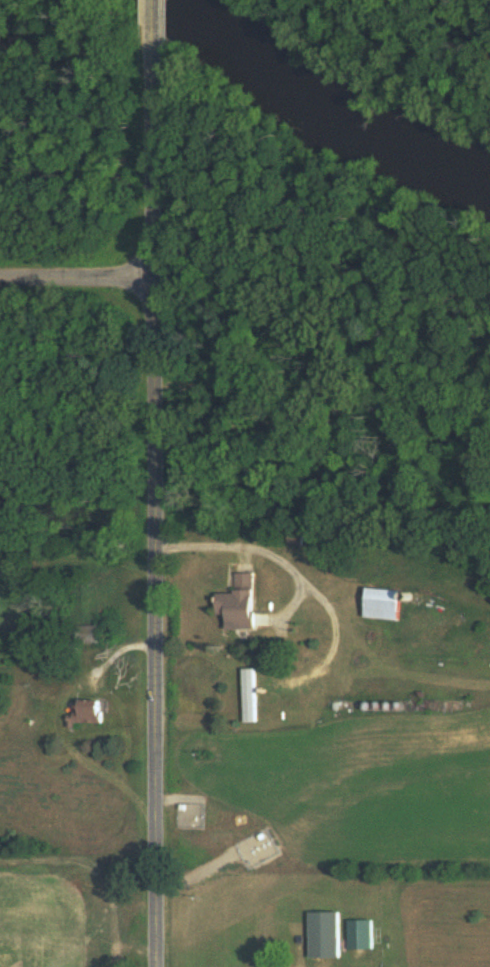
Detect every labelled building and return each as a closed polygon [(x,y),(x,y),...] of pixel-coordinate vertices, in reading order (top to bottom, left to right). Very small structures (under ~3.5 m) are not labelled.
[(296,544),(298,537),(289,534),(287,541),(296,544)] [(252,572),(233,573),(233,592),(216,592),(216,615),(225,615),(226,628),(252,628),(252,572)] [(400,589),(366,587),(364,618),(398,620),(400,589)] [(97,626),(78,626),(78,639),(97,639),(97,626)] [(254,668),(243,668),(244,722),(255,722),(254,668)] [(68,721),(102,721),(102,699),(78,699),(78,712),(68,712),(68,721)] [(339,957),(339,912),(309,912),(309,957),(339,957)]
